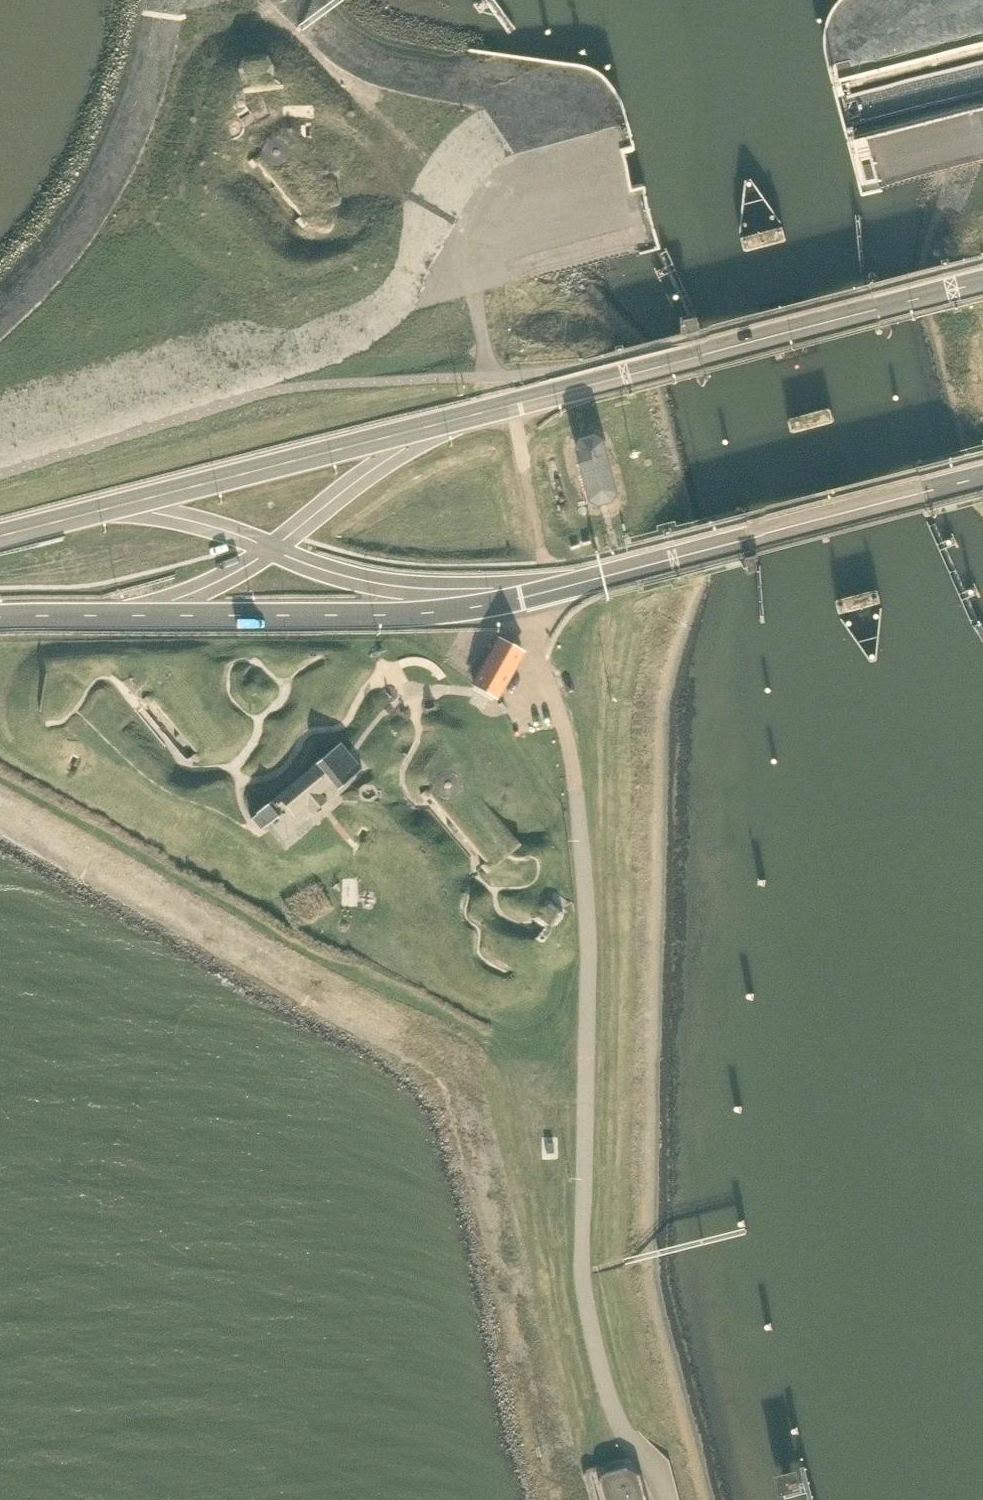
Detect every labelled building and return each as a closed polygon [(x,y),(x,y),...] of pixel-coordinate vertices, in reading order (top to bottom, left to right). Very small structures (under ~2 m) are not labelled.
[(261,83),(253,95),(306,93),(293,78),(292,59),(261,60),(261,83)] [(300,125),(265,154),(317,216),(352,187),(300,125)] [(745,257),(785,246),(782,232),(741,243),(745,257)] [(863,273),(867,286),(880,283),(877,270),(863,273)] [(801,304),(760,314),(771,356),(812,345),(801,304)] [(692,332),(688,319),(673,323),(677,336),(692,332)] [(593,451),(555,460),(565,504),(603,495),(593,451)] [(761,569),(758,557),(743,561),(746,573),(761,569)] [(508,678),(520,656),(493,640),(468,685),(495,700),(508,678)] [(313,763),(314,764),(295,780),(269,802),(268,801),(253,814),(254,815),(257,812),(266,824),(263,826),(264,826),(279,814),(277,811),(284,806),(292,815),(304,805),(310,811),(323,800),(318,793),(330,783),(335,789),(360,768),(338,742),(313,763)] [(453,768),(423,793),(488,870),(518,844),(453,768)] [(569,904),(547,888),(527,915),(537,922),(549,931),(569,904)] [(581,1471),(589,1499),(640,1499),(629,1459),(581,1471)] [(801,1490),(796,1471),(774,1476),(780,1496),(801,1490)]
